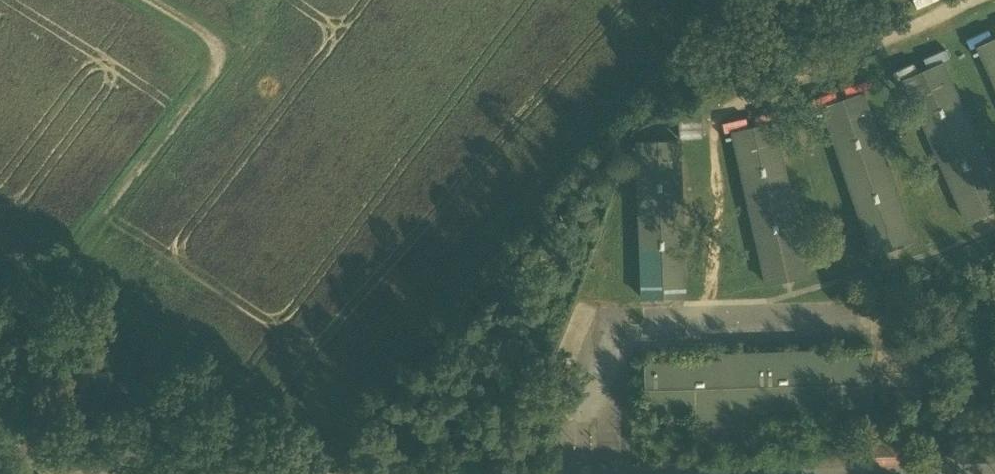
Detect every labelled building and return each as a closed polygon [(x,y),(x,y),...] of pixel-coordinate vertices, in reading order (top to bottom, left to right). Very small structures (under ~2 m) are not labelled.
[(978,46),(994,84),(994,38),(978,46)] [(942,62),(904,79),(968,222),(994,210),(994,180),(942,62)] [(913,241),(863,93),(822,107),(873,255),(913,241)] [(774,122),(733,131),(767,285),(808,276),(774,122)] [(679,141),(637,142),(642,299),(685,297),(679,141)] [(820,351),(722,354),(722,360),(644,363),(646,414),(696,413),(696,421),(807,418),(807,409),(872,407),(870,355),(820,357),(820,351)]
